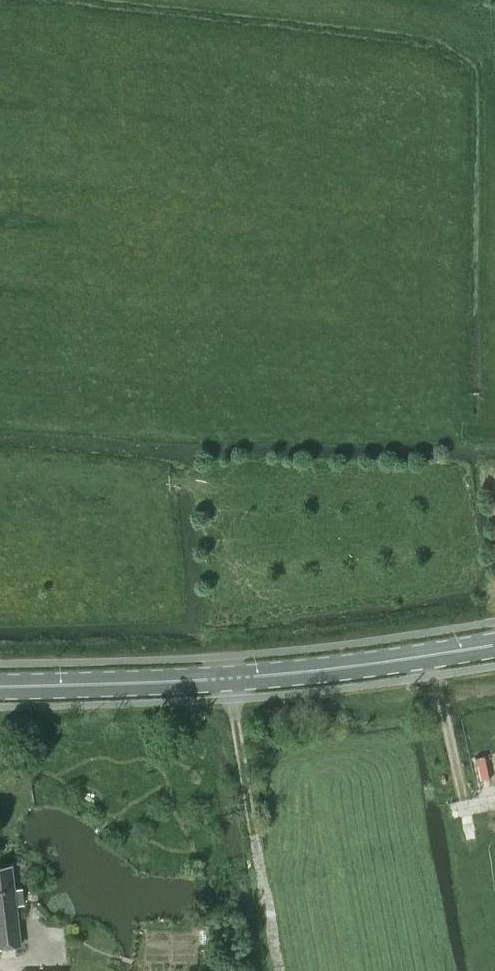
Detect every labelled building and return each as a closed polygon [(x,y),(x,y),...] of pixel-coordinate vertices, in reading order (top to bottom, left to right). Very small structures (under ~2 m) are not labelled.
[(20,945),(17,905),(23,905),(22,888),(14,888),(12,867),(0,868),(0,946),(20,945)]
